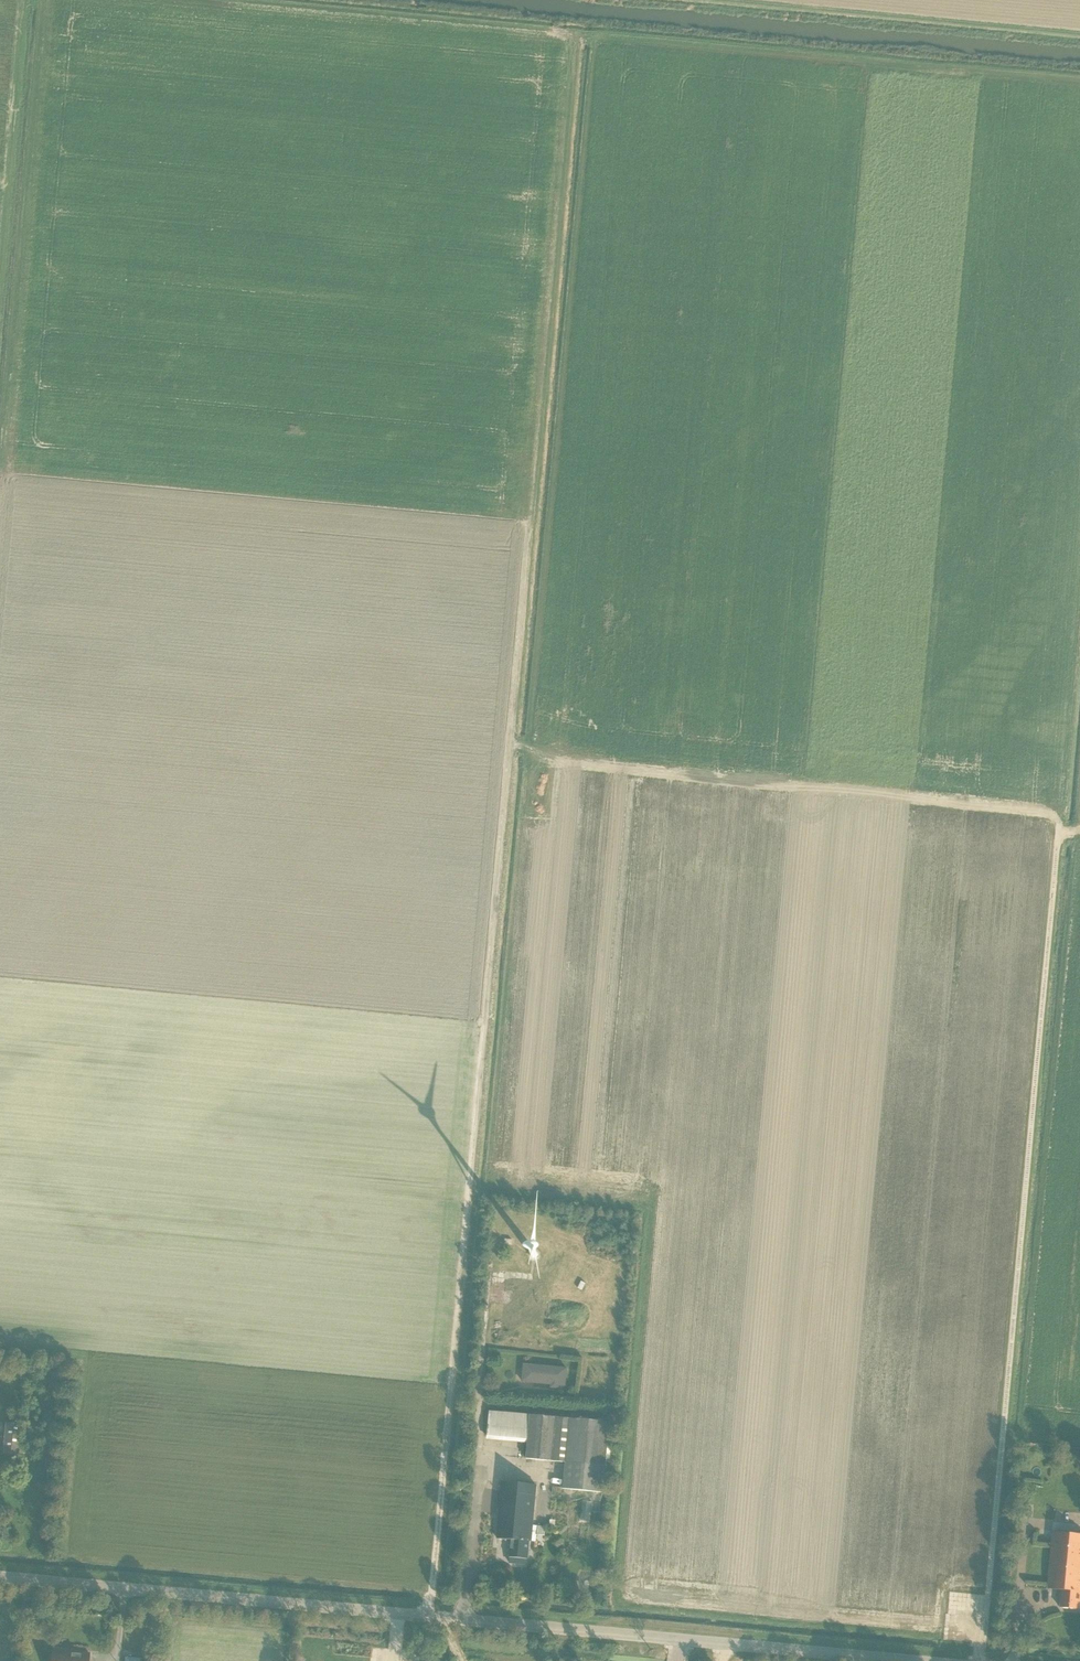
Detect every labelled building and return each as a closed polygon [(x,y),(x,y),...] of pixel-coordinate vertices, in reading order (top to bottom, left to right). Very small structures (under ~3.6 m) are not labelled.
[(529,1248),(521,1249),(523,1260),(531,1258),(529,1248)] [(524,1363),(523,1381),(552,1384),(551,1387),(559,1388),(559,1385),(561,1385),(564,1385),(566,1367),(563,1367),(524,1363)] [(531,1414),(490,1411),(487,1439),(528,1443),(526,1458),(566,1461),(563,1488),(604,1492),(611,1422),(531,1414)] [(3,1453),(19,1454),(22,1424),(6,1422),(3,1453)] [(532,1540),(537,1484),(503,1481),(498,1538),(512,1540),(510,1557),(511,1557),(510,1563),(527,1563),(528,1558),(530,1539),(532,1540)] [(491,1540),(491,1533),(470,1531),(469,1538),(491,1540)] [(1049,1589),(1062,1590),(1061,1608),(1079,1609),(1079,1607),(1079,1534),(1053,1531),(1049,1589)] [(955,1613),(972,1614),(972,1607),(974,1607),(974,1598),(956,1597),(955,1613)] [(90,1653),(53,1649),(52,1660),(89,1660),(90,1653)]
